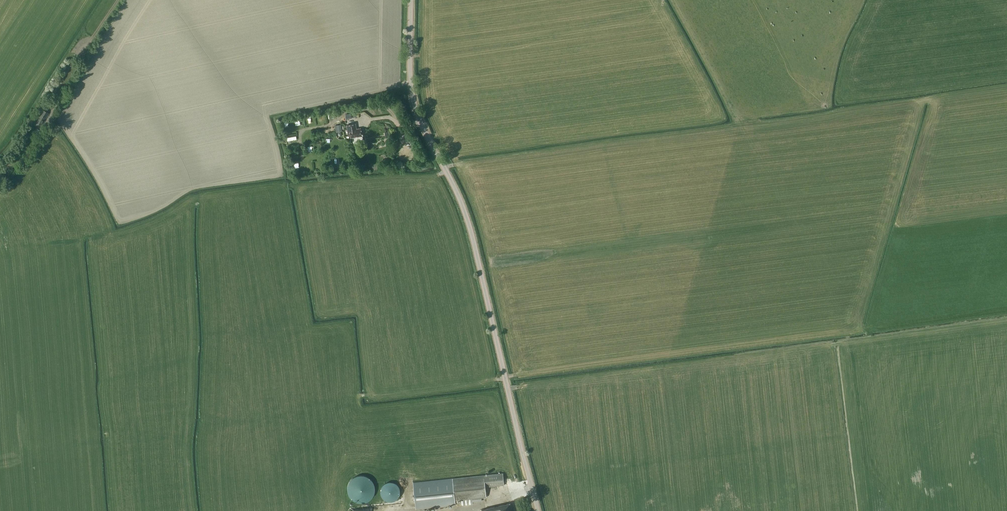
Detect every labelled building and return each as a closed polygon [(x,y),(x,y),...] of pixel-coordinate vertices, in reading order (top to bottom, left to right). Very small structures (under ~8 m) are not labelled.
[(39,116),(37,115),(36,116),(37,117),(35,121),(41,124),(44,120),(48,113),(42,110),(39,116)] [(350,137),(362,135),(360,128),(356,129),(355,123),(347,125),(348,131),(349,130),(350,137)] [(453,479),(413,484),(416,508),(456,504),(455,500),(487,497),(485,487),(504,485),(503,473),(453,478),(453,479)] [(349,501),(370,502),(372,477),(351,476),(349,501)] [(400,494),(400,491),(400,489),(399,486),(397,484),(395,482),(392,482),(389,482),(386,482),(384,484),(382,486),(381,489),(381,491),(381,494),(382,497),(384,499),(386,500),(389,501),(392,501),(395,500),(397,499),(399,497),(400,494)] [(482,509),(482,510),(513,510),(511,503),(482,509)]
